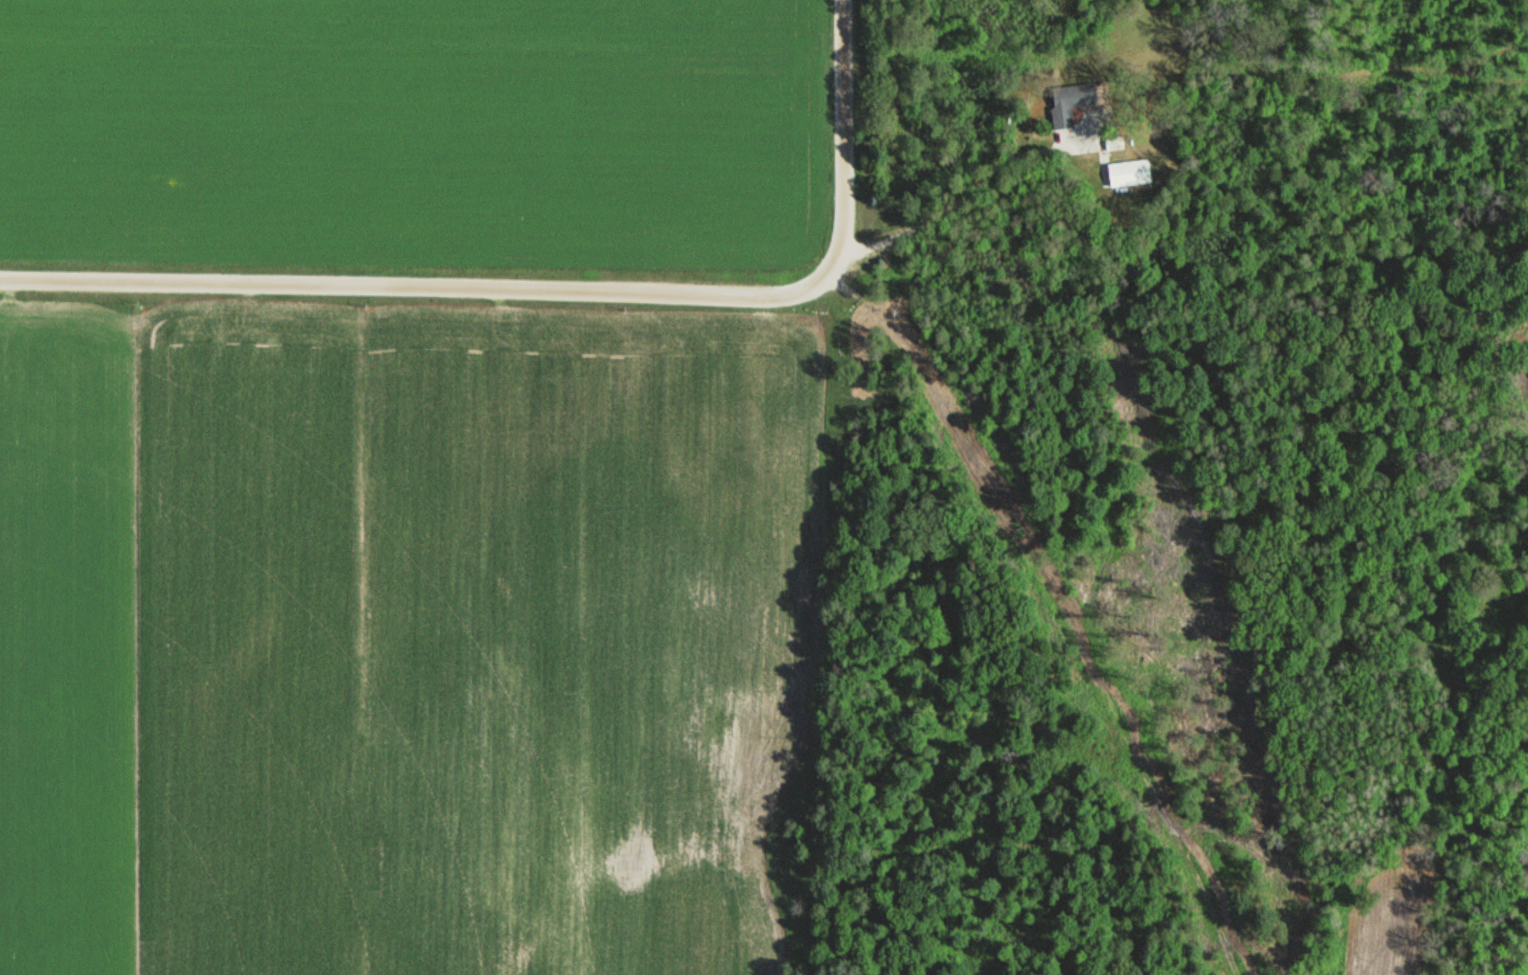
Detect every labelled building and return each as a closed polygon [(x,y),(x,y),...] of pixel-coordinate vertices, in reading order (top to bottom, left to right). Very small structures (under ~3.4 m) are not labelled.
[(1053,87),(1056,106),(1051,106),(1054,128),(1075,125),(1072,106),(1095,103),(1095,99),(1097,99),(1095,81),(1053,87)] [(1107,137),(1109,149),(1125,146),(1123,135),(1107,137)] [(1109,162),(1112,186),(1152,181),(1149,157),(1109,162)]
